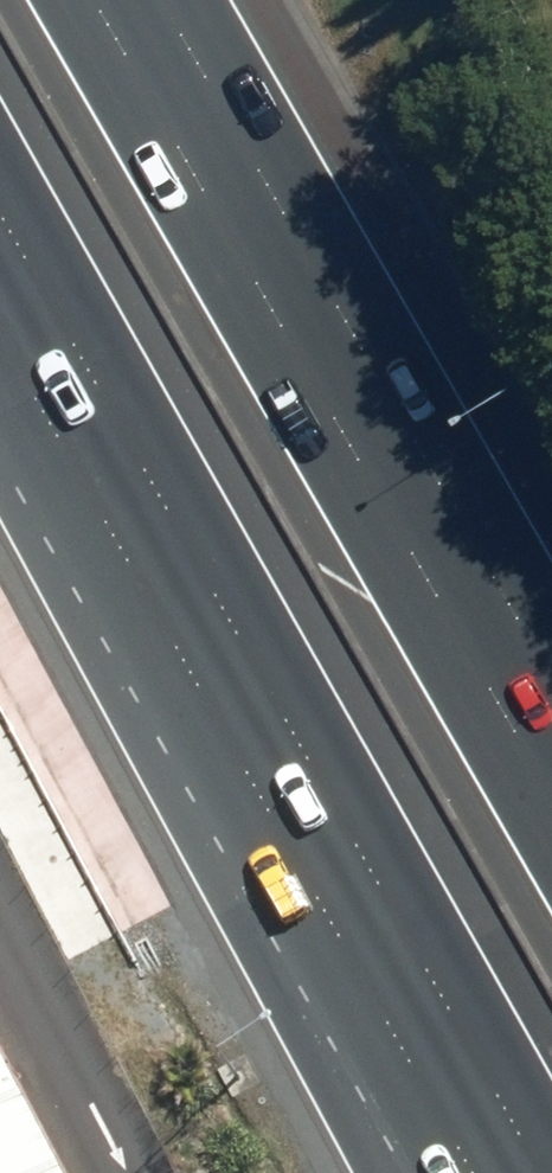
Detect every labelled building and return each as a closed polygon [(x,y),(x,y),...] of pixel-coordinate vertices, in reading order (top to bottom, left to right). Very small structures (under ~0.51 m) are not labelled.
[(0,1039),(0,1172),(70,1172),(0,1039)]
